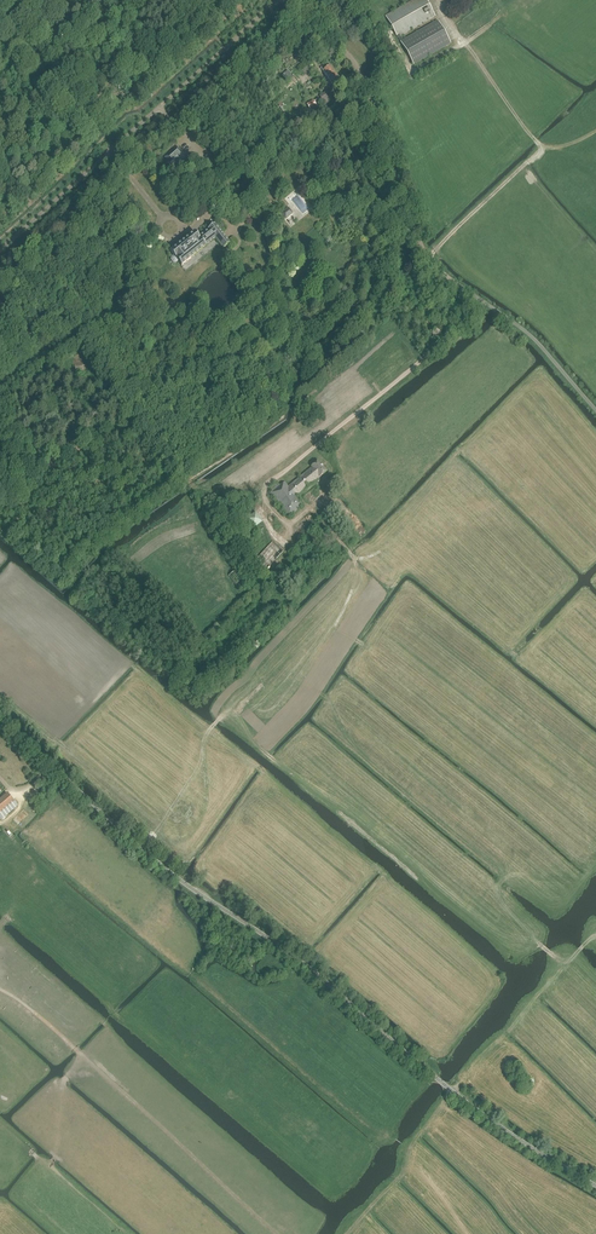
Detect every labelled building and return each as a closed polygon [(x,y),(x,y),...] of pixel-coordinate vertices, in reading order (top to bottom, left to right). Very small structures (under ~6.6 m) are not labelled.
[(386,16),(397,37),(398,37),(400,36),(435,16),(426,0),(415,0),(386,16)] [(403,41),(400,36),(398,37),(413,64),(450,43),(438,22),(403,41)] [(304,57),(314,51),(311,47),(311,46),(309,43),(299,49),(304,57)] [(339,79),(328,63),(320,68),(323,71),(332,84),(339,79)] [(294,85),(297,82),(287,71),(284,74),(289,81),(290,80),(294,85)] [(313,101),(307,104),(309,109),(316,106),(313,101)] [(176,171),(188,160),(176,147),(164,158),(176,171)] [(247,196),(246,196),(244,193),(240,196),(242,199),(244,203),(249,199),(247,196)] [(285,219),(292,213),(288,208),(281,213),(285,219)] [(230,244),(226,239),(214,224),(208,230),(208,231),(199,238),(194,233),(170,252),(174,256),(172,258),(171,260),(174,263),(176,264),(178,262),(182,266),(206,247),(215,239),(223,249),(230,244)] [(296,496),(300,493),(327,471),(318,461),(311,467),(312,468),(288,487),(285,482),(280,486),(277,483),(270,489),(273,492),(270,495),(289,517),(303,505),(296,496)] [(284,553),(273,542),(252,565),(264,576),(284,553)] [(237,569),(228,576),(239,591),(248,584),(237,569)] [(18,806),(8,794),(0,800),(0,819),(1,820),(18,806)]
